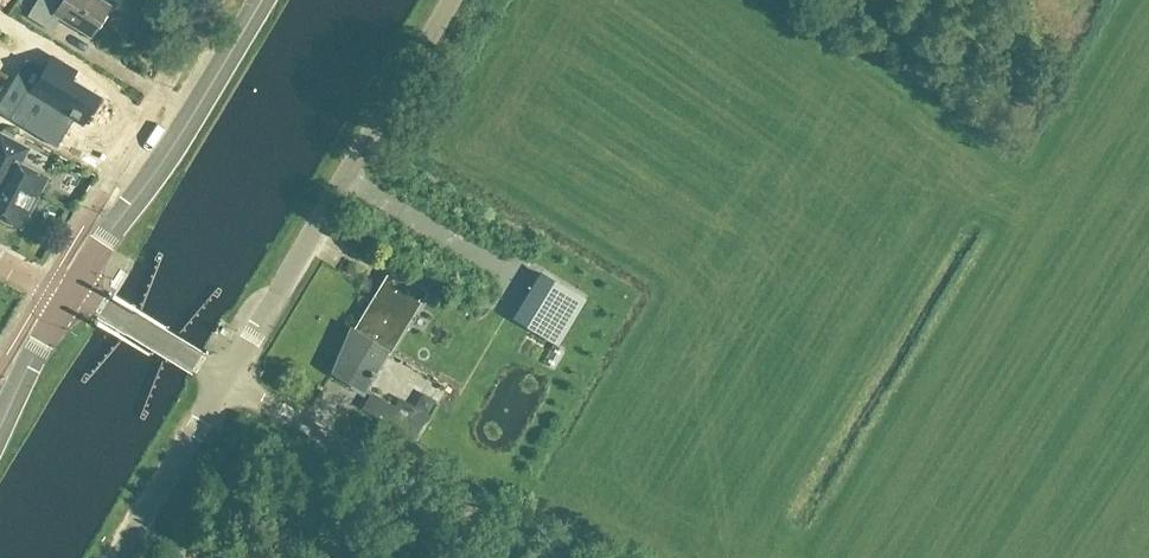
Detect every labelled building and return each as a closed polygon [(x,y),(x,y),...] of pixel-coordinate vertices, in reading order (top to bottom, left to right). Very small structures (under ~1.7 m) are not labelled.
[(91,35),(110,4),(104,0),(62,0),(60,3),(55,0),(36,0),(27,14),(52,29),(60,16),(91,35)] [(27,59),(15,79),(75,118),(83,122),(90,111),(94,113),(103,98),(71,78),(76,70),(53,56),(44,70),(27,59)] [(75,118),(15,79),(0,104),(0,110),(11,116),(10,118),(57,146),(75,118)] [(18,225),(43,178),(16,163),(24,149),(0,135),(0,216),(18,225)] [(582,288),(548,267),(520,311),(554,332),(582,288)] [(387,351),(391,353),(427,292),(390,270),(354,331),(359,334),(336,374),(363,390),(387,351)] [(390,384),(426,391),(430,369),(395,362),(390,384)]
